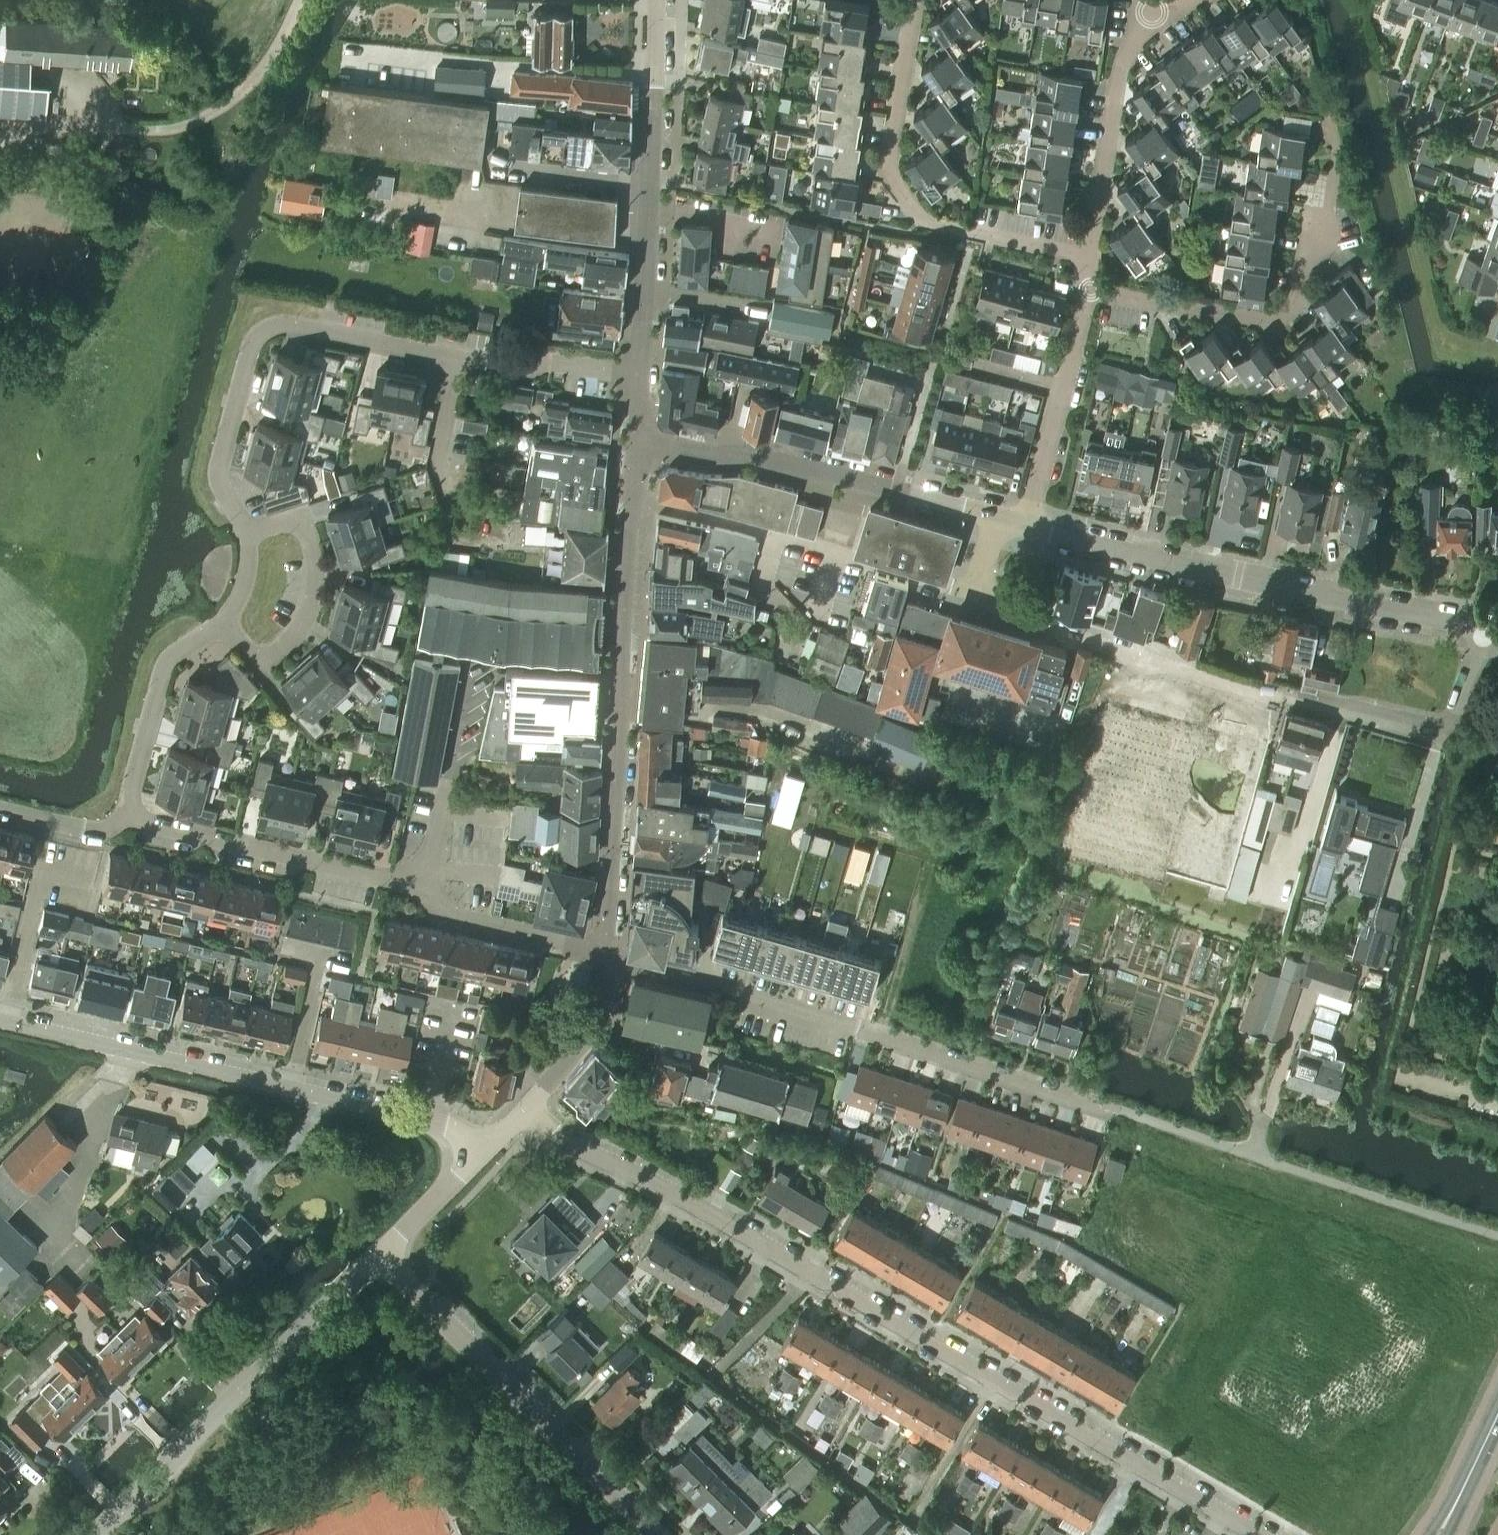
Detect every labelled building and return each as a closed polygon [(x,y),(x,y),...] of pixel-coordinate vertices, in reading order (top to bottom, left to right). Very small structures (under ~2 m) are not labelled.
[(486,15),(515,16),(515,0),(487,0),(486,15)] [(699,24),(734,32),(741,0),(704,0),(699,24)] [(819,34),(822,35),(866,42),(868,28),(864,28),(868,7),(827,0),(825,0),(819,34)] [(963,6),(962,7),(957,0),(942,0),(946,6),(929,18),(944,40),(955,55),(956,55),(984,35),(963,6)] [(1037,0),(1002,0),(1001,12),(1034,18),(1037,0)] [(1072,0),(1037,0),(1034,18),(1033,24),(1068,29),(1072,0)] [(1068,29),(1067,34),(1101,39),(1107,0),(1072,0),(1068,29)] [(1268,48),(1273,54),(1290,41),(1298,51),(1308,43),(1276,0),(1272,0),(1259,10),(1257,8),(1246,16),(1268,48)] [(1382,15),(1405,23),(1411,8),(1423,13),(1428,0),(1387,0),(1382,15)] [(1454,0),(1428,0),(1423,13),(1447,21),(1454,0)] [(1481,0),(1454,0),(1447,21),(1470,30),(1481,0)] [(1497,26),(1497,1),(1494,0),(1481,0),(1470,30),(1494,39),(1497,26)] [(574,12),(535,11),(533,61),(573,62),(574,12)] [(46,83),(28,82),(29,58),(127,65),(130,25),(93,23),(93,14),(80,13),(79,22),(0,17),(0,110),(44,113),(46,83)] [(1268,48),(1246,16),(1243,13),(1227,24),(1225,22),(1214,30),(1236,61),(1241,67),(1268,48)] [(1236,61),(1214,30),(1211,26),(1195,37),(1193,35),(1180,44),(1207,82),(1236,61)] [(822,35),(817,68),(820,69),(864,76),(866,63),(863,62),(866,42),(822,35)] [(760,36),(757,48),(757,49),(785,55),(787,42),(760,36)] [(729,53),(739,56),(783,65),(785,55),(757,49),(757,48),(742,46),(702,37),(697,61),(726,68),(729,53)] [(975,82),(956,55),(955,55),(944,40),(934,47),(938,54),(921,67),(936,88),(946,103),(948,102),(975,82)] [(1192,93),(1207,82),(1180,44),(1171,50),(1173,53),(1156,66),(1186,107),(1189,111),(1199,103),(1192,93)] [(1479,80),(1482,70),(1469,65),(1466,76),(1479,80)] [(1158,127),(1159,127),(1186,107),(1156,66),(1146,73),(1150,79),(1133,92),(1148,113),(1158,127)] [(436,67),(434,89),(477,93),(478,70),(436,67)] [(1085,67),(1084,76),(1095,78),(1096,68),(1085,67)] [(820,69),(815,102),(819,103),(862,110),(864,97),(861,96),(864,76),(820,69)] [(1482,70),(1479,80),(1493,85),(1497,75),(1482,70)] [(607,107),(633,110),(634,82),(574,76),(514,71),(512,92),(572,96),(571,101),(589,103),(590,95),(608,97),(607,107)] [(1033,106),(1077,114),(1080,94),(1083,95),(1086,80),(1039,72),(1033,106)] [(1397,90),(1401,79),(1388,74),(1386,84),(1388,92),(1397,90)] [(440,92),(419,89),(418,93),(330,82),(322,141),(481,163),(489,103),(439,96),(440,92)] [(704,116),(738,125),(742,104),(747,105),(750,92),(721,86),(719,96),(709,94),(704,116)] [(1006,101),(1007,89),(997,87),(995,100),(1006,101)] [(967,129),(948,102),(946,103),(936,88),(926,95),(930,101),(913,114),(928,135),(939,150),(940,149),(967,129)] [(1397,90),(1388,92),(1391,108),(1404,112),(1409,94),(1397,90)] [(632,135),(633,110),(607,107),(608,97),(590,95),(589,103),(597,104),(594,131),(632,135)] [(1434,95),(1426,114),(1438,118),(1445,99),(1434,95)] [(519,119),(521,102),(491,99),(489,116),(519,119)] [(1243,99),(1230,108),(1240,121),(1252,112),(1243,99)] [(995,100),(993,114),(1002,115),(1004,102),(995,100)] [(521,102),(519,119),(534,121),(536,104),(521,102)] [(819,103),(813,136),(817,137),(860,144),(863,131),(859,130),(862,110),(819,103)] [(1080,114),(1077,114),(1033,106),(1028,140),(1072,147),(1075,127),(1078,128),(1080,114)] [(1179,154),(1159,127),(1158,127),(1148,113),(1137,121),(1142,128),(1125,140),(1140,161),(1140,160),(1151,175),(1151,174),(1179,154)] [(1477,129),(1487,133),(1492,118),(1482,114),(1477,129)] [(735,140),(738,125),(704,116),(700,138),(710,140),(707,152),(737,157),(748,159),(748,158),(749,151),(751,143),(735,140)] [(569,158),(573,128),(551,126),(551,124),(514,120),(511,152),(569,158)] [(1256,162),(1295,168),(1299,169),(1302,149),(1306,149),(1308,135),(1261,127),(1256,162)] [(632,135),(594,131),(573,128),(569,158),(630,165),(632,135)] [(1483,145),(1487,133),(1477,129),(1473,141),(1483,145)] [(1217,130),(1209,136),(1214,143),(1222,136),(1217,130)] [(959,176),(940,149),(939,150),(928,135),(918,143),(922,149),(905,162),(930,197),(959,176)] [(1422,145),(1437,150),(1440,141),(1425,135),(1422,145)] [(817,137),(811,171),(815,171),(858,178),(860,165),(857,164),(860,144),(817,137)] [(1075,148),(1072,147),(1028,140),(1023,174),(1066,181),(1069,160),(1073,161),(1075,148)] [(695,174),(698,174),(697,186),(726,190),(728,178),(729,178),(731,162),(732,162),(733,158),(737,159),(737,157),(707,152),(698,151),(695,174)] [(752,169),(765,172),(766,162),(754,160),(752,169)] [(1171,201),(1151,174),(1151,175),(1140,160),(1140,161),(1129,168),(1133,174),(1117,186),(1132,207),(1133,207),(1143,221),(1144,221),(1171,201)] [(1295,168),(1256,162),(1249,160),(1244,193),(1243,194),(1282,200),(1286,201),(1289,180),(1293,181),(1295,168)] [(1420,161),(1414,175),(1433,182),(1439,168),(1420,161)] [(771,163),(768,197),(783,198),(787,165),(771,163)] [(815,171),(809,206),(844,211),(843,217),(856,219),(857,213),(859,199),(855,198),(858,178),(815,171)] [(1200,171),(1198,186),(1214,188),(1216,174),(1200,171)] [(965,179),(968,181),(971,180),(973,177),(972,173),(969,172),(966,172),(964,175),(965,179)] [(1070,181),(1066,181),(1023,174),(1018,207),(1061,214),(1064,194),(1067,195),(1070,181)] [(1455,188),(1466,192),(1471,178),(1461,174),(1455,188)] [(287,178),(282,207),(311,212),(310,214),(322,216),(327,185),(287,178)] [(390,197),(392,187),(385,185),(383,196),(390,197)] [(521,185),(516,227),(616,240),(618,197),(521,185)] [(1243,194),(1244,193),(1236,192),(1230,227),(1273,233),(1276,213),(1280,214),(1282,200),(1243,194)] [(1189,204),(1185,198),(1176,205),(1187,220),(1189,204)] [(1164,248),(1144,221),(1143,221),(1133,207),(1132,207),(1121,215),(1126,221),(1109,233),(1135,269),(1164,248)] [(1444,222),(1454,226),(1459,211),(1449,208),(1444,222)] [(1489,239),(1497,242),(1497,216),(1489,239)] [(787,255),(829,261),(834,228),(816,225),(817,224),(789,219),(785,241),(789,242),(787,255)] [(1450,238),(1454,226),(1444,222),(1439,235),(1450,238)] [(681,279),(706,281),(710,226),(685,224),(683,240),(686,240),(685,244),(683,244),(681,279)] [(1277,234),(1273,233),(1230,227),(1225,260),(1268,267),(1271,247),(1274,247),(1277,234)] [(502,251),(505,251),(504,260),(473,255),(470,273),(535,283),(539,258),(545,259),(545,261),(585,267),(582,281),(625,287),(629,253),(548,242),(517,237),(517,238),(504,236),(502,251)] [(1458,280),(1492,293),(1497,278),(1497,242),(1489,239),(1480,264),(1466,258),(1458,280)] [(867,242),(864,255),(875,257),(877,245),(867,242)] [(911,267),(945,277),(951,257),(917,247),(911,267)] [(829,262),(829,261),(787,255),(785,267),(781,267),(779,284),(791,286),(789,298),(823,303),(828,269),(840,271),(841,264),(829,262)] [(864,255),(860,274),(871,277),(875,257),(864,255)] [(740,290),(744,262),(731,260),(731,262),(732,262),(727,288),(740,290)] [(1272,267),(1268,267),(1225,260),(1220,294),(1262,301),(1266,280),(1269,280),(1272,267)] [(752,292),(756,264),(744,262),(740,290),(752,292)] [(1314,299),(1325,315),(1340,335),(1341,335),(1368,315),(1362,306),(1374,298),(1348,263),(1326,280),(1331,287),(1314,299)] [(756,264),(752,292),(765,294),(769,267),(769,268),(769,266),(756,264)] [(841,264),(840,271),(852,273),(854,266),(841,264)] [(940,297),(945,277),(911,267),(906,287),(940,297)] [(993,319),(1006,273),(986,268),(974,314),(993,319)] [(1014,324),(1026,278),(1006,273),(993,319),(1014,324)] [(860,274),(856,295),(865,297),(867,297),(871,277),(860,274)] [(1033,329),(1043,291),(1025,287),(1027,279),(1026,278),(1014,324),(1033,329)] [(934,317),(940,297),(906,287),(900,307),(934,317)] [(563,294),(559,329),(577,332),(576,339),(584,340),(583,343),(615,347),(616,334),(620,335),(622,316),(624,295),(564,288),(563,294)] [(1043,291),(1033,329),(1055,335),(1065,297),(1043,291)] [(864,308),(867,297),(865,297),(856,295),(853,305),(864,308)] [(774,301),(768,331),(792,336),(805,339),(807,339),(821,342),(822,335),(829,337),(834,313),(774,301)] [(667,314),(664,342),(668,342),(699,346),(700,344),(751,354),(752,354),(758,322),(705,311),(703,319),(688,316),(689,306),(674,304),(672,315),(671,314),(668,314),(667,314)] [(886,323),(882,335),(906,341),(910,330),(929,335),(934,317),(900,307),(895,326),(886,323)] [(480,311),(477,328),(491,331),(494,314),(480,311)] [(1357,356),(1341,335),(1340,335),(1325,315),(1315,322),(1319,329),(1302,341),(1328,377),(1357,356)] [(1227,352),(1227,351),(1212,330),(1195,343),(1190,337),(1179,345),(1210,387),(1237,367),(1238,366),(1227,352)] [(968,337),(965,352),(974,354),(977,340),(968,337)] [(1270,355),(1270,354),(1259,338),(1243,350),(1238,344),(1227,351),(1227,352),(1238,366),(1237,367),(1258,395),(1284,375),(1285,375),(1270,355)] [(1285,375),(1284,375),(1300,397),(1319,384),(1326,394),(1335,387),(1328,377),(1302,341),(1285,353),(1281,346),(1270,354),(1270,355),(1285,375)] [(668,343),(666,365),(699,371),(704,372),(714,374),(718,350),(708,348),(708,350),(668,343)] [(993,345),(990,358),(1004,362),(1008,349),(993,345)] [(790,348),(788,360),(799,362),(802,350),(790,348)] [(315,388),(315,389),(322,391),(328,369),(337,371),(341,357),(314,349),(310,362),(278,354),(275,361),(273,361),(269,376),(315,388)] [(1008,349),(1004,362),(1013,364),(1017,351),(1008,349)] [(718,350),(714,374),(735,378),(740,355),(718,350)] [(740,355),(735,378),(793,389),(797,366),(740,355)] [(849,356),(846,371),(848,371),(863,374),(865,375),(868,362),(869,360),(850,356),(849,356)] [(1040,357),(1037,370),(1045,372),(1052,374),(1055,361),(1049,359),(1040,357)] [(1101,362),(1095,387),(1114,392),(1113,397),(1126,400),(1133,402),(1140,371),(1101,362)] [(664,366),(662,389),(680,391),(679,396),(693,398),(694,395),(699,371),(666,365),(664,366)] [(392,426),(402,372),(387,369),(387,372),(379,370),(372,404),(359,401),(353,429),(368,432),(370,422),(392,426)] [(947,369),(944,383),(957,386),(960,374),(960,373),(947,369)] [(1140,371),(1133,402),(1152,407),(1155,396),(1160,376),(1140,371)] [(402,372),(392,426),(414,431),(412,441),(426,443),(432,416),(418,413),(425,380),(417,378),(418,375),(402,372)] [(847,372),(842,395),(858,399),(863,375),(847,372)] [(863,375),(858,399),(883,405),(908,411),(914,388),(900,385),(871,376),(865,375),(863,374),(863,375)] [(309,410),(315,389),(315,388),(269,376),(265,391),(267,391),(265,399),(298,408),(295,420),(322,427),(326,414),(309,410)] [(970,390),(989,394),(992,381),(974,376),(970,390)] [(1160,376),(1155,396),(1171,400),(1176,381),(1160,376)] [(712,378),(709,399),(711,399),(710,404),(721,406),(723,400),(721,400),(724,380),(712,378)] [(992,381),(989,394),(1009,399),(1012,386),(992,381)] [(502,403),(518,406),(530,408),(533,387),(506,382),(502,403)] [(662,389),(659,417),(664,423),(716,433),(721,406),(710,404),(711,399),(709,399),(694,395),(693,398),(679,396),(680,391),(662,389)] [(771,434),(779,399),(751,393),(743,427),(771,434)] [(565,434),(566,430),(610,437),(613,413),(568,405),(568,402),(545,398),(543,417),(550,418),(548,432),(565,434)] [(842,401),(831,448),(870,458),(882,414),(880,414),(883,405),(858,399),(856,408),(848,406),(848,402),(842,401)] [(782,402),(775,434),(827,447),(834,416),(814,411),(800,408),(801,400),(782,402)] [(882,414),(870,458),(871,458),(871,457),(893,462),(893,461),(908,411),(883,405),(880,414),(882,414)] [(1000,434),(991,472),(1011,477),(1017,453),(1028,456),(1036,425),(1039,412),(1038,412),(1023,409),(1020,421),(1019,427),(1003,423),(1000,434)] [(940,418),(930,457),(950,462),(960,424),(962,415),(942,410),(940,418)] [(489,417),(465,413),(462,429),(486,433),(489,417)] [(980,429),(970,467),(991,472),(1000,434),(1003,423),(1000,422),(1000,421),(986,417),(986,418),(983,418),(980,429)] [(318,441),(322,427),(295,420),(292,432),(259,423),(256,431),(254,430),(250,445),(299,459),(303,460),(309,438),(318,441)] [(960,424),(950,462),(970,467),(980,429),(960,424)] [(1084,425),(1080,442),(1087,443),(1088,437),(1089,438),(1091,427),(1084,425)] [(1180,429),(1169,426),(1163,453),(1175,456),(1180,429)] [(1220,462),(1232,464),(1238,430),(1227,428),(1220,462)] [(1077,488),(1094,491),(1101,460),(1096,459),(1100,440),(1088,437),(1087,443),(1077,488)] [(606,479),(609,449),(534,438),(529,467),(559,472),(605,479),(606,479)] [(1118,463),(1121,449),(1121,448),(1103,444),(1104,441),(1100,440),(1096,459),(1101,460),(1094,491),(1098,492),(1097,497),(1110,500),(1118,463)] [(294,480),(299,459),(250,445),(246,460),(248,461),(246,469),(273,476),(277,484),(275,493),(264,497),(269,511),(311,498),(307,484),(294,480)] [(1298,450),(1283,447),(1276,478),(1291,481),(1298,450)] [(1137,467),(1140,453),(1121,449),(1118,463),(1110,500),(1124,502),(1125,498),(1128,498),(1135,467),(1137,467)] [(1135,467),(1128,498),(1146,502),(1157,452),(1143,449),(1142,454),(1140,453),(1137,467),(1135,467)] [(326,458),(324,465),(334,468),(334,466),(335,461),(326,458)] [(468,459),(466,467),(479,469),(480,461),(468,459)] [(1173,460),(1164,506),(1197,513),(1207,467),(1173,460)] [(493,472),(493,463),(484,462),(483,471),(493,472)] [(386,464),(384,474),(395,476),(397,466),(386,464)] [(605,479),(559,472),(529,467),(525,488),(539,491),(539,492),(556,494),(556,495),(603,501),(605,479)] [(823,507),(796,500),(799,489),(741,473),(705,475),(670,468),(663,472),(659,497),(696,504),(815,537),(823,507)] [(1264,475),(1231,468),(1221,514),(1254,521),(1264,475)] [(357,485),(353,469),(337,474),(343,490),(357,485)] [(337,479),(326,482),(331,496),(341,492),(337,479)] [(1378,482),(1376,492),(1384,493),(1386,484),(1378,482)] [(334,538),(380,524),(387,522),(379,500),(389,497),(385,483),(358,491),(362,504),(329,515),(332,522),(329,523),(334,538)] [(1437,526),(1437,546),(1437,551),(1471,551),(1472,518),(1472,511),(1469,506),(1464,503),(1457,503),(1451,505),(1448,510),(1448,517),(1440,517),(1440,484),(1420,483),(1420,523),(1426,523),(1426,526),(1437,526)] [(1321,492),(1287,485),(1277,531),(1311,539),(1321,492)] [(601,525),(603,501),(556,495),(556,494),(539,492),(539,491),(525,488),(525,491),(526,491),(522,517),(601,525)] [(1326,518),(1325,525),(1337,527),(1338,526),(1343,503),(1345,492),(1332,489),(1326,518)] [(421,497),(425,506),(436,501),(433,492),(421,497)] [(1343,503),(1338,526),(1341,526),(1339,535),(1372,542),(1380,503),(1348,495),(1346,504),(1343,503)] [(1475,542),(1487,543),(1487,548),(1497,549),(1497,513),(1492,512),(1492,503),(1477,502),(1476,524),(1475,542)] [(959,535),(871,508),(857,550),(945,577),(959,535)] [(727,571),(747,577),(756,542),(753,536),(724,529),(657,514),(656,535),(682,540),(681,546),(697,550),(709,553),(708,565),(728,569),(727,571)] [(565,546),(563,577),(605,580),(605,575),(609,526),(601,525),(567,523),(566,537),(565,545),(565,546)] [(380,524),(334,538),(338,553),(341,552),(344,560),(376,549),(380,562),(407,554),(403,540),(386,545),(380,524)] [(546,534),(546,543),(565,545),(566,537),(558,537),(558,535),(546,534)] [(695,576),(697,550),(681,546),(682,540),(656,535),(653,565),(679,568),(678,573),(695,576)] [(473,565),(472,575),(485,577),(487,567),(473,565)] [(695,576),(678,573),(679,568),(653,565),(651,607),(690,606),(737,616),(738,615),(755,618),(755,594),(747,591),(746,592),(723,584),(713,581),(704,577),(695,576)] [(508,657),(557,660),(600,662),(604,589),(511,582),(485,577),(472,575),(431,568),(426,596),(427,596),(418,640),(421,641),(418,655),(415,655),(414,663),(459,673),(461,662),(458,662),(461,648),(507,657),(508,657)] [(1042,604),(1043,605),(1052,608),(1051,610),(1090,621),(1104,579),(1065,568),(1056,595),(1046,592),(1042,604)] [(727,571),(723,584),(746,592),(747,591),(746,591),(748,584),(750,578),(747,577),(727,571)] [(884,665),(907,581),(875,572),(863,616),(878,620),(867,661),(884,665)] [(336,606),(389,620),(395,599),(404,601),(408,587),(381,579),(377,592),(344,583),(342,591),(340,591),(336,606)] [(1134,609),(1121,605),(1117,616),(1113,627),(1150,639),(1166,594),(1142,586),(1134,609)] [(1178,629),(1180,630),(1175,646),(1181,647),(1196,653),(1213,604),(1189,596),(1182,618),(1178,619),(1176,625),(1178,628),(1178,629)] [(896,630),(876,702),(919,714),(919,712),(934,716),(939,696),(924,692),(935,654),(939,656),(938,660),(951,664),(949,669),(967,674),(968,670),(1022,686),(1018,699),(1049,708),(1052,696),(1054,697),(1064,665),(1060,664),(1065,649),(1037,640),(1037,639),(952,613),(951,614),(907,601),(899,631),(896,630)] [(383,642),(389,620),(336,606),(331,621),(334,621),(332,629),(365,638),(361,651),(396,661),(400,646),(383,642)] [(651,607),(650,630),(686,630),(685,632),(696,634),(697,629),(721,633),(722,633),(735,635),(737,616),(690,606),(651,607)] [(1108,613),(1104,625),(1113,628),(1113,627),(1117,616),(1108,613)] [(1280,616),(1272,655),(1310,663),(1317,626),(1298,622),(1298,620),(1280,616)] [(819,630),(806,664),(801,663),(799,668),(804,670),(804,671),(833,681),(848,640),(819,630)] [(770,687),(771,668),(772,659),(709,641),(696,640),(696,638),(650,634),(646,677),(770,687)] [(1077,647),(1070,671),(1076,673),(1084,675),(1092,652),(1077,647)] [(332,699),(331,699),(336,705),(353,689),(365,703),(376,693),(352,666),(342,675),(319,649),(313,655),(311,653),(300,663),(332,699)] [(230,714),(230,713),(236,693),(249,696),(260,687),(230,653),(219,663),(226,672),(224,681),(215,686),(189,679),(187,687),(184,686),(180,701),(230,714)] [(847,687),(856,663),(845,659),(836,683),(847,687)] [(315,714),(331,699),(332,699),(300,663),(288,673),(290,676),(284,681),(307,706),(297,715),(316,736),(327,726),(315,714)] [(439,778),(459,673),(414,663),(394,770),(439,778)] [(1307,664),(1301,686),(1317,690),(1319,683),(1338,688),(1342,672),(1322,668),(1307,664)] [(495,682),(480,751),(520,754),(520,744),(550,747),(551,744),(549,744),(529,743),(529,740),(530,731),(550,733),(550,734),(596,738),(596,728),(597,728),(598,706),(600,673),(506,667),(505,683),(495,682)] [(1263,667),(1261,677),(1274,680),(1276,670),(1263,667)] [(770,687),(646,677),(643,713),(642,719),(682,722),(682,716),(683,708),(699,709),(701,696),(748,700),(748,697),(769,698),(816,714),(875,733),(869,748),(922,768),(935,735),(881,715),(884,707),(822,685),(771,668),(770,687)] [(1117,695),(1112,693),(1089,764),(1107,770),(1103,785),(1108,786),(1104,797),(1099,796),(1094,813),(1099,815),(1096,826),(1090,824),(1085,842),(1090,843),(1087,855),(1081,853),(1081,856),(1129,871),(1166,749),(1191,756),(1202,721),(1197,719),(1201,705),(1121,681),(1117,695)] [(234,714),(230,713),(230,714),(180,701),(176,716),(179,717),(177,724),(210,733),(206,745),(234,753),(236,742),(237,739),(228,737),(234,714)] [(383,710),(379,731),(395,734),(399,712),(383,710)] [(1293,763),(1306,718),(1286,712),(1276,743),(1273,758),(1293,763)] [(713,715),(712,730),(730,732),(750,734),(751,719),(732,717),(713,715)] [(1306,718),(1293,763),(1308,767),(1312,753),(1317,755),(1327,724),(1306,718)] [(641,738),(682,743),(683,738),(676,738),(677,731),(672,731),(672,727),(642,723),(641,738)] [(693,727),(693,738),(706,739),(707,728),(693,727)] [(529,740),(529,743),(549,744),(551,744),(564,745),(563,758),(601,761),(603,738),(596,738),(550,734),(550,733),(530,731),(529,740)] [(378,732),(375,746),(393,750),(396,736),(378,732)] [(767,754),(770,737),(751,734),(748,751),(767,754)] [(682,757),(682,743),(641,738),(640,752),(682,757)] [(236,742),(234,753),(241,754),(243,744),(236,742)] [(230,766),(234,753),(206,745),(203,757),(170,748),(168,756),(165,755),(161,770),(208,783),(214,761),(230,766)] [(694,746),(694,756),(706,756),(706,747),(694,746)] [(681,772),(682,757),(640,752),(639,766),(681,772)] [(483,755),(483,763),(501,764),(501,755),(483,755)] [(281,829),(294,776),(272,771),(274,761),(260,758),(254,785),(267,788),(259,821),(267,823),(266,826),(281,829)] [(562,807),(599,812),(602,770),(566,765),(566,766),(548,764),(518,762),(517,786),(564,789),(562,807)] [(679,801),(681,772),(639,766),(637,796),(679,801)] [(748,769),(746,783),(748,783),(765,786),(768,773),(748,769)] [(202,804),(208,783),(161,770),(157,785),(160,786),(158,794),(191,803),(187,816),(215,823),(219,809),(202,804)] [(325,802),(331,774),(318,771),(316,781),(294,776),(281,829),(296,833),(297,830),(305,832),(313,799),(325,802)] [(351,846),(364,792),(342,787),(344,777),(331,774),(325,802),(337,804),(329,838),(337,840),(336,842),(351,846)] [(480,774),(477,787),(489,790),(492,777),(480,774)] [(709,792),(745,799),(748,783),(711,777),(709,792)] [(364,792),(351,846),(367,849),(367,847),(375,848),(383,815),(396,818),(402,791),(388,787),(386,797),(364,792)] [(1336,790),(1320,846),(1342,853),(1348,831),(1373,838),(1358,888),(1360,888),(1380,894),(1384,880),(1394,844),(1398,845),(1406,818),(1356,804),(1357,800),(1337,794),(1338,790),(1336,790)] [(1257,793),(1243,840),(1260,845),(1265,826),(1277,829),(1290,833),(1297,807),(1285,803),(1282,803),(1283,800),(1275,798),(1257,793)] [(637,796),(636,826),(719,838),(720,824),(761,832),(763,817),(744,813),(744,811),(681,803),(681,801),(679,801),(637,796)] [(746,798),(744,811),(744,813),(763,817),(765,802),(746,798)] [(577,852),(597,853),(599,816),(564,814),(564,811),(540,808),(540,804),(513,801),(510,833),(561,838),(561,851),(567,851),(569,854),(575,854),(577,852)] [(636,826),(635,843),(718,855),(718,850),(730,852),(730,854),(758,858),(760,844),(732,840),(719,838),(636,826)] [(12,829),(0,827),(0,864),(4,865),(12,829)] [(12,829),(4,865),(25,870),(34,835),(12,829)] [(634,860),(696,869),(715,872),(718,855),(635,843),(634,860)] [(855,844),(849,864),(864,868),(870,849),(855,844)] [(1228,894),(1245,898),(1259,849),(1242,844),(1228,894)] [(877,849),(874,861),(887,864),(890,853),(877,849)] [(123,892),(131,857),(109,852),(101,887),(123,892)] [(144,897),(152,862),(131,857),(123,892),(144,897)] [(692,923),(696,869),(634,860),(629,917),(638,918),(632,947),(665,955),(665,954),(697,962),(703,938),(699,937),(700,923),(692,923)] [(521,885),(589,901),(595,876),(567,869),(568,866),(550,861),(545,882),(523,877),(525,867),(505,862),(501,877),(522,882),(521,885)] [(165,902),(173,867),(152,862),(144,897),(165,902)] [(186,907),(194,872),(173,867),(165,902),(186,907)] [(731,873),(730,883),(733,884),(752,888),(755,869),(741,867),(731,873)] [(207,912),(215,877),(194,872),(186,907),(207,912)] [(703,896),(701,903),(713,906),(713,907),(725,911),(733,884),(730,883),(714,878),(706,876),(704,883),(705,883),(703,889),(704,890),(702,896),(703,896)] [(228,917),(236,882),(215,877),(207,912),(228,917)] [(583,926),(589,901),(521,885),(522,882),(501,877),(498,893),(518,897),(519,893),(541,898),(536,919),(555,924),(556,920),(583,926)] [(249,922),(257,887),(236,882),(228,917),(249,922)] [(257,887),(249,922),(271,927),(270,931),(278,932),(284,905),(277,903),(279,892),(257,887)] [(5,915),(17,917),(20,903),(0,899),(0,914),(5,915)] [(63,939),(64,934),(69,914),(44,908),(37,933),(63,939)] [(69,914),(64,934),(88,940),(93,921),(69,914)] [(732,960),(744,920),(724,914),(721,922),(718,932),(714,949),(722,951),(720,957),(732,960)] [(140,916),(138,924),(148,926),(149,918),(140,916)] [(376,943),(374,951),(400,957),(408,922),(386,917),(380,944),(376,943)] [(754,960),(764,926),(744,920),(732,960),(744,964),(746,958),(754,960)] [(93,921),(88,940),(115,947),(117,939),(120,927),(93,921)] [(408,922),(400,957),(421,962),(429,927),(408,922)] [(1382,964),(1393,931),(1370,924),(1366,937),(1359,935),(1353,955),(1382,964)] [(121,926),(118,938),(138,942),(141,930),(121,926)] [(772,972),(783,931),(764,926),(754,960),(761,962),(760,968),(772,972)] [(429,927),(421,962),(442,967),(450,932),(429,927)] [(143,930),(141,940),(164,945),(166,935),(143,930)] [(793,971),(803,937),(783,931),(772,972),(784,975),(785,969),(793,971)] [(450,932),(442,967),(463,971),(471,936),(450,932)] [(164,945),(162,953),(167,954),(169,946),(187,950),(189,941),(166,935),(164,945)] [(471,936),(463,971),(484,976),(492,941),(471,936)] [(811,983),(823,942),(803,937),(793,971),(800,974),(799,979),(811,983)] [(890,939),(887,950),(890,951),(895,952),(898,941),(894,940),(890,939)] [(492,941),(484,976),(505,981),(513,946),(492,941)] [(832,983),(842,948),(823,942),(811,983),(823,986),(825,981),(832,983)] [(215,955),(216,948),(202,944),(200,952),(215,955)] [(1305,945),(1300,961),(1307,963),(1309,959),(1313,947),(1305,945)] [(38,950),(28,988),(49,993),(57,963),(46,960),(49,949),(39,946),(38,950)] [(513,946),(505,981),(527,986),(535,951),(513,946)] [(1,981),(9,949),(0,947),(0,981),(1,981)] [(216,948),(215,955),(229,959),(231,951),(216,948)] [(850,994),(862,954),(842,948),(832,983),(840,985),(838,991),(850,994)] [(57,963),(49,993),(69,998),(80,957),(59,952),(57,963)] [(1024,952),(1021,960),(1031,963),(1034,955),(1024,952)] [(1310,960),(1302,983),(1347,998),(1354,974),(1340,970),(1342,962),(1315,953),(1312,961),(1310,960)] [(257,965),(258,958),(244,954),(243,962),(257,965)] [(864,992),(872,994),(877,978),(880,968),(880,967),(882,960),(862,954),(850,994),(862,998),(864,992)] [(1302,983),(1310,960),(1309,959),(1307,963),(1300,961),(1286,956),(1280,976),(1259,969),(1240,1027),(1283,1041),(1302,983)] [(258,958),(257,965),(267,968),(271,969),(273,961),(258,958)] [(1059,962),(1056,971),(1071,975),(1074,966),(1074,965),(1059,960),(1059,961),(1059,962)] [(78,1001),(98,1006),(119,1011),(128,974),(87,964),(78,1001)] [(305,969),(291,965),(285,964),(282,978),(302,983),(305,969)] [(1063,1018),(1054,1046),(1074,1052),(1083,1024),(1084,1022),(1074,1019),(1089,970),(1074,966),(1071,975),(1063,1001),(1067,1002),(1065,1007),(1063,1015),(1062,1018),(1063,1018)] [(146,1017),(157,970),(147,968),(143,984),(134,982),(127,1013),(146,1017)] [(157,970),(146,1017),(166,1022),(173,991),(164,989),(168,973),(157,970)] [(329,975),(326,987),(337,990),(336,995),(349,998),(353,980),(352,980),(335,976),(329,975)] [(1000,997),(990,1025),(1010,1031),(1019,1003),(1017,1002),(1023,983),(1024,983),(1026,979),(1014,975),(1013,979),(1006,999),(1000,997)] [(176,1023),(198,1028),(208,983),(186,978),(184,988),(176,1023)] [(635,978),(625,1024),(700,1041),(710,997),(635,978)] [(436,993),(450,996),(457,998),(460,986),(439,981),(436,993)] [(208,983),(198,1028),(219,1033),(227,998),(206,993),(208,983)] [(1019,1003),(1010,1031),(1030,1038),(1039,1010),(1041,1006),(1040,999),(1043,991),(1025,985),(1019,1003)] [(227,998),(219,1033),(240,1038),(248,1003),(251,992),(230,987),(227,998)] [(470,992),(468,1000),(478,1003),(480,994),(470,992)] [(321,1014),(313,1047),(336,1052),(349,998),(336,995),(335,994),(330,1016),(321,1014)] [(349,998),(336,1052),(358,1057),(366,1025),(357,1023),(362,1001),(349,998)] [(1043,1011),(1034,1039),(1054,1046),(1063,1018),(1062,1018),(1063,1015),(1065,1007),(1052,1002),(1049,1013),(1043,1011)] [(261,1043),(269,1008),(248,1003),(240,1038),(261,1043)] [(366,1025),(358,1057),(381,1062),(393,1008),(380,1005),(375,1027),(366,1025)] [(269,1008),(261,1043),(283,1048),(291,1013),(269,1008)] [(393,1008),(381,1062),(404,1068),(411,1035),(402,1033),(407,1011),(393,1008)] [(485,1011),(482,1026),(493,1028),(496,1013),(485,1011)] [(479,1031),(476,1048),(486,1049),(489,1033),(479,1031)] [(1343,1069),(1341,1069),(1344,1058),(1334,1055),(1336,1053),(1336,1049),(1335,1045),(1332,1042),(1328,1040),(1313,1035),(1309,1047),(1300,1044),(1296,1055),(1294,1054),(1286,1080),(1334,1096),(1343,1069)] [(487,1049),(477,1092),(490,1094),(491,1088),(512,1093),(518,1066),(498,1061),(500,1052),(487,1049)] [(595,1054),(564,1090),(578,1102),(579,1109),(587,1116),(605,1095),(601,1091),(617,1073),(595,1054)] [(713,1095),(781,1113),(781,1112),(808,1119),(818,1085),(791,1077),(791,1075),(723,1057),(719,1069),(710,1066),(707,1077),(690,1072),(692,1065),(661,1056),(651,1092),(682,1101),(685,1091),(710,1098),(714,1083),(716,1084),(713,1095)] [(873,1108),(884,1072),(861,1065),(849,1101),(873,1108)] [(896,1116),(908,1080),(884,1072),(873,1108),(896,1116)] [(919,1123),(931,1087),(908,1080),(896,1116),(919,1123)] [(931,1087),(919,1123),(943,1131),(954,1095),(931,1087)] [(960,1097),(948,1133),(971,1140),(983,1104),(960,1097)] [(819,1104),(812,1127),(821,1130),(828,1107),(819,1104)] [(983,1104),(971,1140),(994,1148),(1006,1112),(983,1104)] [(995,1148),(992,1157),(1009,1162),(1012,1153),(1017,1155),(1029,1119),(1006,1112),(994,1148),(995,1148)] [(116,1113),(109,1140),(137,1147),(134,1159),(136,1160),(135,1165),(143,1167),(145,1162),(158,1165),(161,1152),(173,1155),(177,1152),(181,1135),(179,1131),(167,1128),(167,1125),(116,1113)] [(35,1188),(47,1200),(55,1192),(53,1190),(70,1173),(60,1163),(78,1145),(46,1114),(0,1160),(0,1276),(4,1280),(38,1246),(8,1216),(35,1188)] [(1029,1119),(1017,1155),(1040,1163),(1052,1127),(1029,1119)] [(850,1127),(832,1122),(829,1137),(846,1142),(850,1127)] [(1052,1127),(1040,1163),(1064,1170),(1075,1135),(1052,1127)] [(861,1143),(865,1131),(857,1128),(853,1141),(861,1143)] [(873,1133),(865,1131),(861,1143),(869,1146),(873,1133)] [(749,1134),(743,1146),(752,1151),(759,1139),(749,1134)] [(1075,1135),(1064,1170),(1087,1178),(1098,1142),(1075,1135)] [(900,1151),(896,1164),(904,1167),(908,1154),(900,1151)] [(908,1154),(904,1167),(911,1169),(916,1156),(908,1154)] [(1109,1154),(1104,1172),(1120,1177),(1126,1159),(1109,1154)] [(872,1175),(994,1225),(998,1213),(876,1163),(872,1175)] [(741,1173),(729,1166),(721,1182),(720,1184),(731,1190),(741,1173)] [(774,1174),(761,1196),(815,1227),(829,1204),(788,1180),(791,1175),(779,1168),(775,1174),(774,1174)] [(169,1172),(153,1188),(171,1206),(187,1191),(169,1172)] [(956,1188),(960,1175),(952,1173),(948,1186),(956,1188)] [(956,1188),(964,1191),(969,1178),(960,1175),(956,1188)] [(981,1187),(978,1195),(989,1198),(992,1191),(981,1187)] [(511,1245),(523,1257),(534,1268),(542,1260),(550,1267),(551,1266),(556,1265),(562,1259),(563,1254),(595,1223),(561,1189),(542,1208),(544,1210),(518,1236),(519,1237),(511,1245)] [(1001,1207),(1005,1194),(997,1191),(993,1204),(1001,1207)] [(1001,1207),(1009,1209),(1013,1197),(1005,1194),(1001,1207)] [(104,1215),(96,1207),(82,1222),(91,1230),(104,1215)] [(862,1258),(881,1224),(854,1208),(835,1240),(848,1247),(847,1249),(862,1258)] [(1045,1224),(1049,1212),(1042,1209),(1037,1222),(1045,1224)] [(230,1274),(231,1274),(240,1265),(240,1264),(236,1260),(264,1233),(241,1210),(236,1215),(233,1211),(220,1223),(224,1227),(203,1248),(230,1274)] [(1057,1214),(1049,1212),(1045,1224),(1053,1227),(1057,1214)] [(1009,1217),(1005,1228),(1055,1249),(1170,1316),(1177,1305),(1060,1237),(1009,1217)] [(73,1230),(87,1241),(94,1233),(81,1222),(73,1230)] [(130,1239),(113,1223),(95,1241),(112,1257),(130,1239)] [(890,1271),(908,1240),(881,1224),(862,1258),(876,1266),(878,1264),(890,1271)] [(661,1269),(675,1245),(655,1233),(640,1257),(661,1269)] [(575,1262),(589,1276),(617,1248),(603,1234),(575,1262)] [(177,1256),(189,1244),(180,1236),(168,1248),(177,1256)] [(915,1289),(935,1255),(908,1240),(890,1271),(902,1278),(900,1281),(915,1289)] [(681,1281),(696,1257),(675,1245),(661,1269),(681,1281)] [(146,1261),(126,1280),(148,1302),(157,1293),(170,1306),(172,1307),(180,1298),(191,1309),(205,1296),(214,1298),(222,1290),(219,1281),(220,1281),(192,1253),(165,1280),(146,1261)] [(944,1303),(962,1271),(935,1255),(915,1289),(930,1298),(931,1295),(944,1303)] [(696,1257),(681,1281),(702,1293),(716,1269),(696,1257)] [(602,1286),(620,1268),(611,1259),(593,1278),(602,1286)] [(26,1302),(43,1284),(26,1266),(8,1284),(12,1288),(0,1299),(0,1304),(13,1317),(27,1303),(26,1302)] [(611,1295),(629,1276),(620,1268),(602,1286),(611,1295)] [(716,1269),(702,1293),(722,1305),(737,1281),(716,1269)] [(59,1273),(45,1287),(68,1310),(82,1296),(59,1273)] [(100,1313),(111,1301),(114,1299),(91,1276),(77,1290),(100,1313)] [(983,1329),(1003,1296),(975,1280),(957,1311),(970,1318),(969,1321),(983,1329)] [(148,1302),(146,1304),(160,1318),(172,1307),(170,1306),(157,1293),(148,1302)] [(1011,1343),(1030,1311),(1003,1296),(983,1329),(998,1338),(1000,1336),(1011,1343)] [(631,1314),(639,1306),(629,1297),(622,1305),(631,1314)] [(725,1303),(711,1327),(723,1334),(738,1311),(725,1303)] [(573,1312),(566,1305),(545,1327),(559,1341),(547,1353),(569,1375),(570,1374),(582,1363),(593,1351),(600,1345),(578,1323),(582,1320),(573,1312)] [(639,1306),(631,1314),(641,1323),(648,1315),(639,1306)] [(1036,1361),(1056,1327),(1030,1311),(1011,1343),(1023,1350),(1022,1352),(1036,1361)] [(118,1331),(144,1357),(157,1344),(159,1346),(166,1339),(164,1337),(166,1335),(146,1316),(142,1320),(136,1314),(118,1331)] [(803,1357),(819,1329),(798,1317),(782,1344),(803,1357)] [(659,1322),(653,1330),(666,1339),(672,1331),(659,1322)] [(1064,1374),(1083,1342),(1056,1327),(1036,1361),(1051,1369),(1052,1367),(1064,1374)] [(824,1369),(840,1341),(819,1329),(803,1357),(824,1369)] [(131,1370),(144,1357),(118,1331),(101,1349),(107,1355),(103,1359),(122,1379),(124,1377),(126,1379),(133,1371),(131,1370)] [(672,1331),(666,1339),(681,1350),(687,1342),(672,1331)] [(1,1351),(2,1352),(9,1344),(2,1338),(0,1339),(0,1350),(1,1351)] [(845,1381),(861,1353),(840,1341),(824,1369),(845,1381)] [(627,1342),(610,1359),(621,1370),(638,1353),(627,1342)] [(1090,1392),(1109,1358),(1083,1342),(1064,1374),(1076,1381),(1075,1383),(1090,1392)] [(65,1348),(55,1358),(73,1376),(61,1388),(86,1414),(99,1402),(101,1403),(108,1396),(107,1394),(108,1393),(89,1373),(84,1377),(79,1372),(83,1367),(65,1348)] [(865,1393),(882,1365),(861,1353),(845,1381),(865,1393)] [(1109,1358),(1090,1392),(1104,1401),(1106,1398),(1119,1406),(1137,1374),(1109,1358)] [(582,1363),(570,1374),(580,1384),(592,1372),(582,1363)] [(602,1390),(593,1399),(615,1421),(643,1393),(632,1382),(640,1374),(631,1364),(629,1366),(628,1364),(611,1381),(607,1378),(599,1387),(602,1390)] [(886,1405),(903,1377),(882,1365),(865,1393),(886,1405)] [(776,1382),(785,1387),(794,1372),(784,1367),(776,1382)] [(794,1372),(785,1387),(794,1393),(803,1378),(794,1372)] [(704,1376),(687,1393),(699,1405),(716,1389),(704,1376)] [(907,1417),(923,1390),(903,1377),(886,1405),(907,1417)] [(774,1385),(769,1394),(778,1398),(782,1390),(774,1385)] [(26,1408),(12,1421),(37,1445),(50,1432),(47,1429),(52,1424),(65,1436),(66,1434),(68,1436),(75,1428),(74,1427),(86,1414),(61,1388),(50,1398),(43,1391),(26,1409),(26,1408)] [(928,1430),(944,1402),(923,1390),(907,1417),(928,1430)] [(817,1406),(827,1412),(835,1397),(826,1392),(817,1406)] [(835,1397),(827,1412),(835,1417),(844,1402),(835,1397)] [(944,1402),(928,1430),(949,1442),(965,1414),(944,1402)] [(707,1419),(697,1409),(675,1430),(686,1441),(707,1419)] [(858,1430),(868,1436),(877,1421),(867,1415),(858,1430)] [(877,1421),(868,1436),(877,1441),(886,1426),(877,1421)] [(761,1422),(751,1432),(765,1446),(777,1434),(761,1422)] [(983,1462),(1000,1434),(979,1422),(962,1450),(983,1462)] [(691,1442),(666,1467),(701,1502),(703,1500),(712,1508),(735,1485),(751,1469),(738,1456),(733,1462),(702,1431),(691,1442)] [(1004,1474),(1020,1447),(1000,1434),(983,1462),(1004,1474)] [(7,1506),(10,1509),(13,1506),(10,1504),(16,1498),(7,1489),(10,1486),(5,1481),(7,1479),(1,1474),(5,1470),(7,1472),(16,1463),(4,1451),(10,1445),(8,1442),(2,1437),(0,1439),(0,1513),(7,1506)] [(900,1455),(910,1461),(918,1446),(908,1440),(900,1455)] [(918,1446),(910,1461),(918,1465),(927,1451),(918,1446)] [(1025,1487),(1041,1459),(1020,1447),(1004,1474),(1025,1487)] [(834,1458),(848,1466),(854,1456),(840,1448),(834,1458)] [(804,1452),(783,1474),(800,1491),(822,1469),(804,1452)] [(1046,1499),(1062,1471),(1041,1459),(1025,1487),(1046,1499)] [(712,1508),(709,1511),(731,1532),(756,1507),(756,1506),(772,1490),(751,1469),(735,1485),(712,1508)] [(1067,1511),(1083,1483),(1062,1471),(1046,1499),(1067,1511)] [(956,1488),(965,1493),(973,1479),(965,1474),(956,1488)] [(973,1479),(965,1493),(974,1498),(983,1485),(973,1479)] [(1083,1483),(1067,1511),(1087,1523),(1104,1495),(1083,1483)] [(854,1534),(876,1534),(891,1519),(865,1493),(839,1520),(854,1534)] [(997,1512),(1007,1518),(1015,1503),(1006,1498),(997,1512)] [(1015,1503),(1007,1518),(1015,1523),(1024,1508),(1015,1503)] [(941,1533),(944,1534),(966,1534),(970,1529),(951,1517),(941,1533)] [(1057,1527),(1047,1521),(1039,1534),(1053,1534),(1057,1527)]
